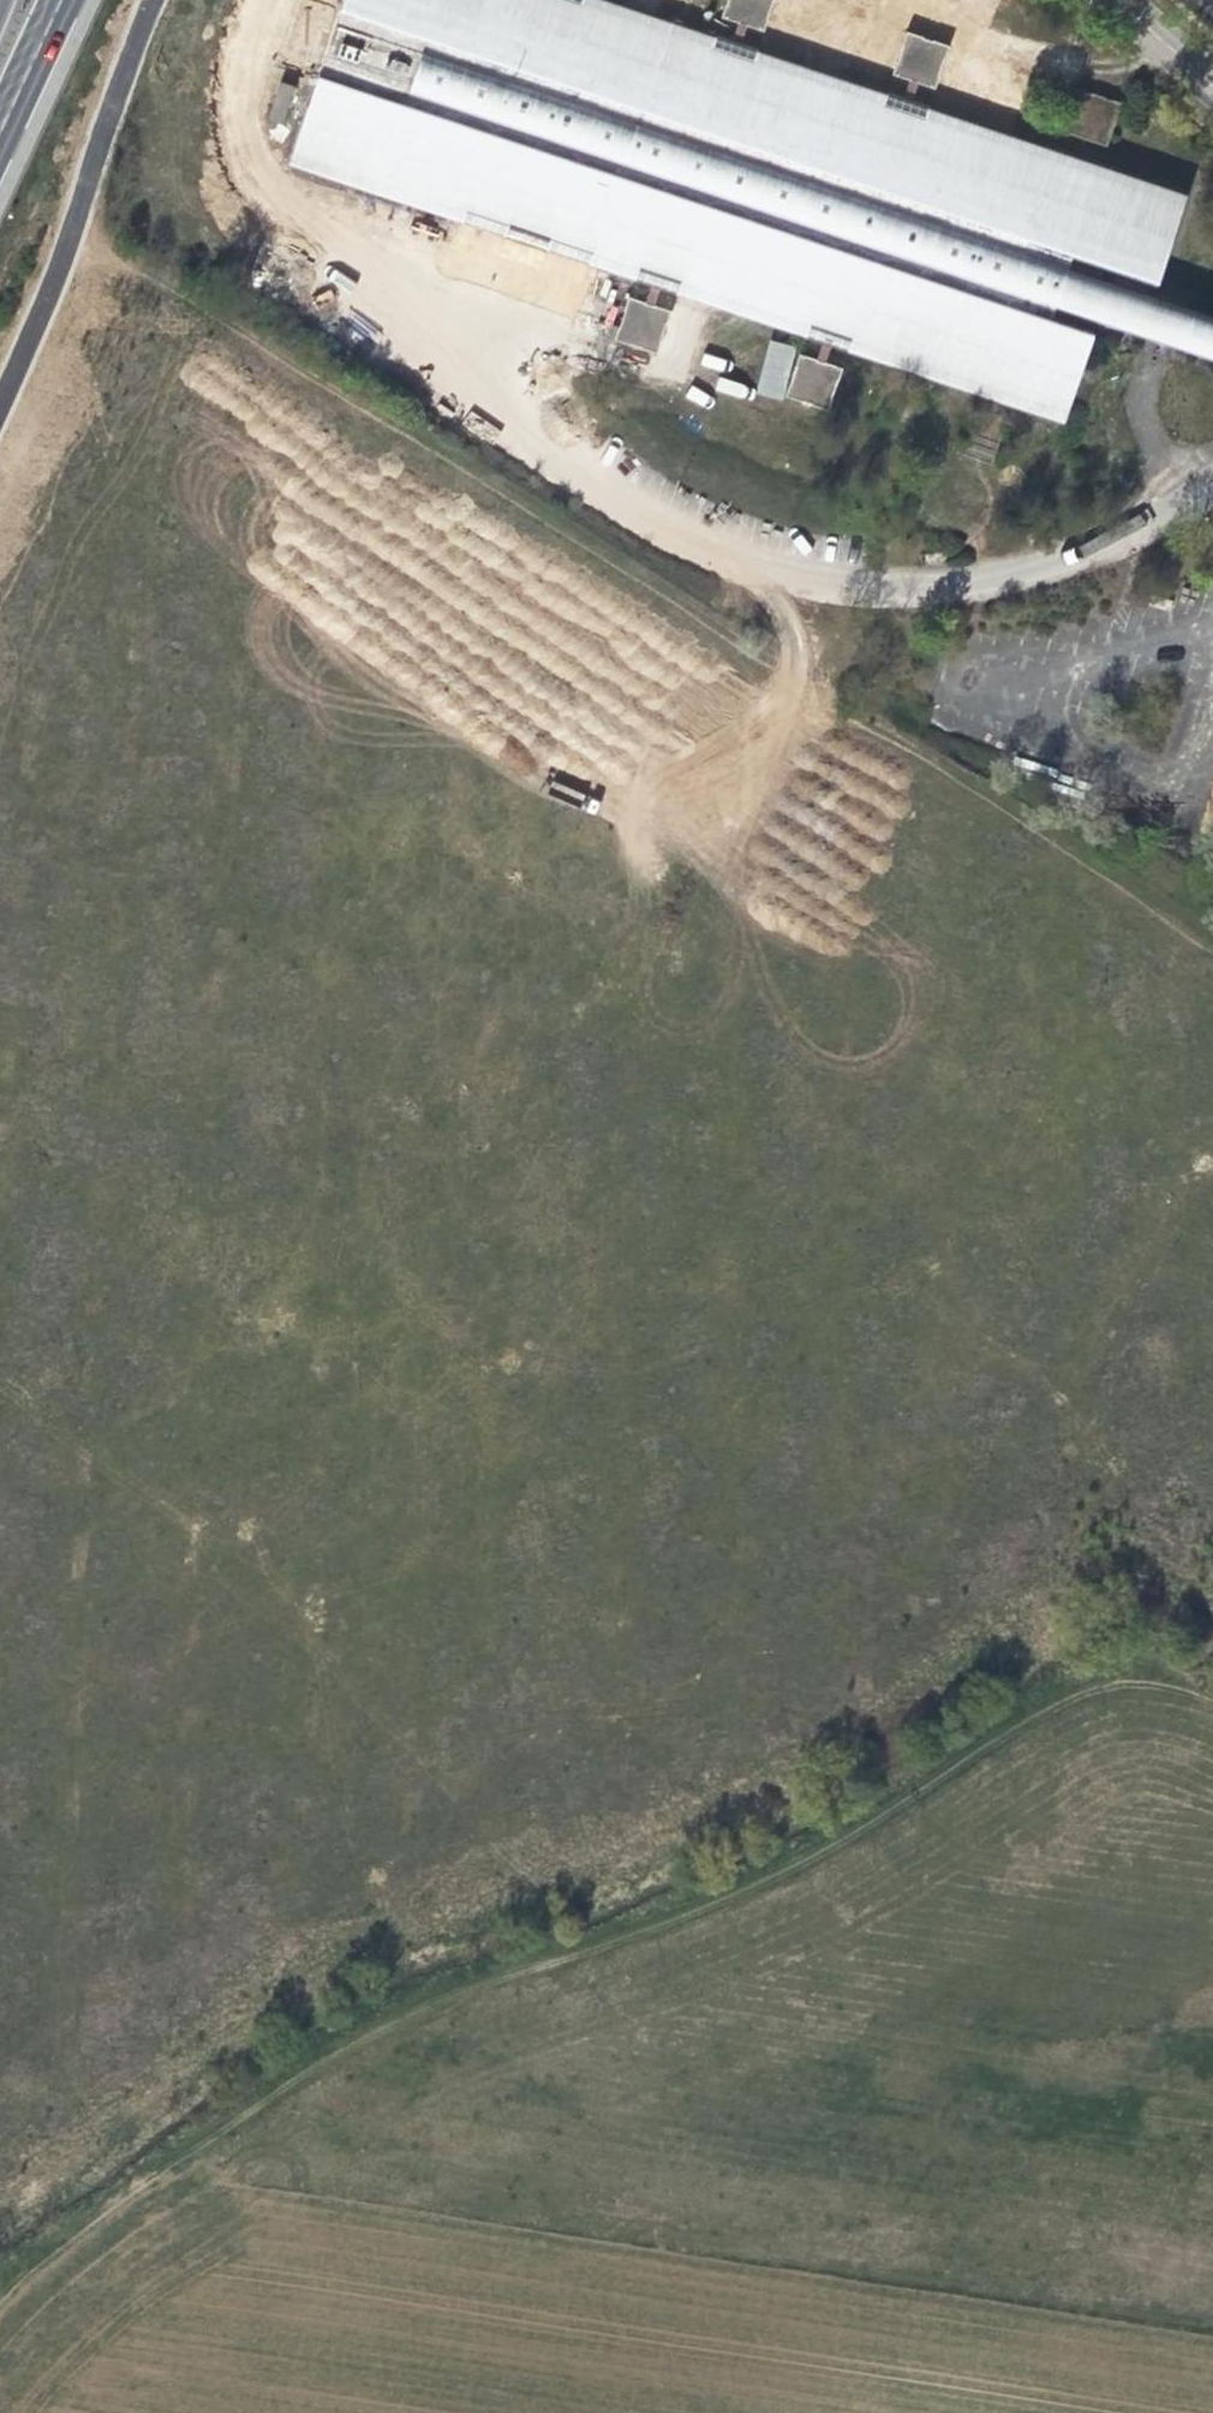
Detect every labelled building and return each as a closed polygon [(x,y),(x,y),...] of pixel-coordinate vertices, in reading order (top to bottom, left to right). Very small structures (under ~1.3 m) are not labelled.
[(321,60),(286,163),(647,283),(641,300),(624,294),(610,338),(651,351),(665,307),(649,302),(654,286),(697,300),(816,340),(811,355),(794,350),(791,360),(780,393),(822,407),(830,385),(837,363),(819,358),(824,342),(1057,420),(1085,335),(1041,320),(1045,307),(1051,292),(1063,295),(1068,297),(1074,280),(1057,274),(1061,262),(1065,251),(1151,280),(1182,189),(908,98),(913,81),(931,86),(945,44),(904,31),(890,73),(906,78),(900,96),(739,42),(744,24),(762,30),(773,0),(725,0),(719,16),(736,22),(731,39),(612,0),(342,0),(333,25),(321,60)] [(279,84),(267,119),(281,124),(293,88),(279,84)] [(1101,143),(1116,101),(1072,86),(1058,129),(1101,143)] [(1121,333),(1212,364),(1212,312),(1061,262),(1057,274),(1074,280),(1068,297),(1063,295),(1051,292),(1045,307),(1121,333)]
